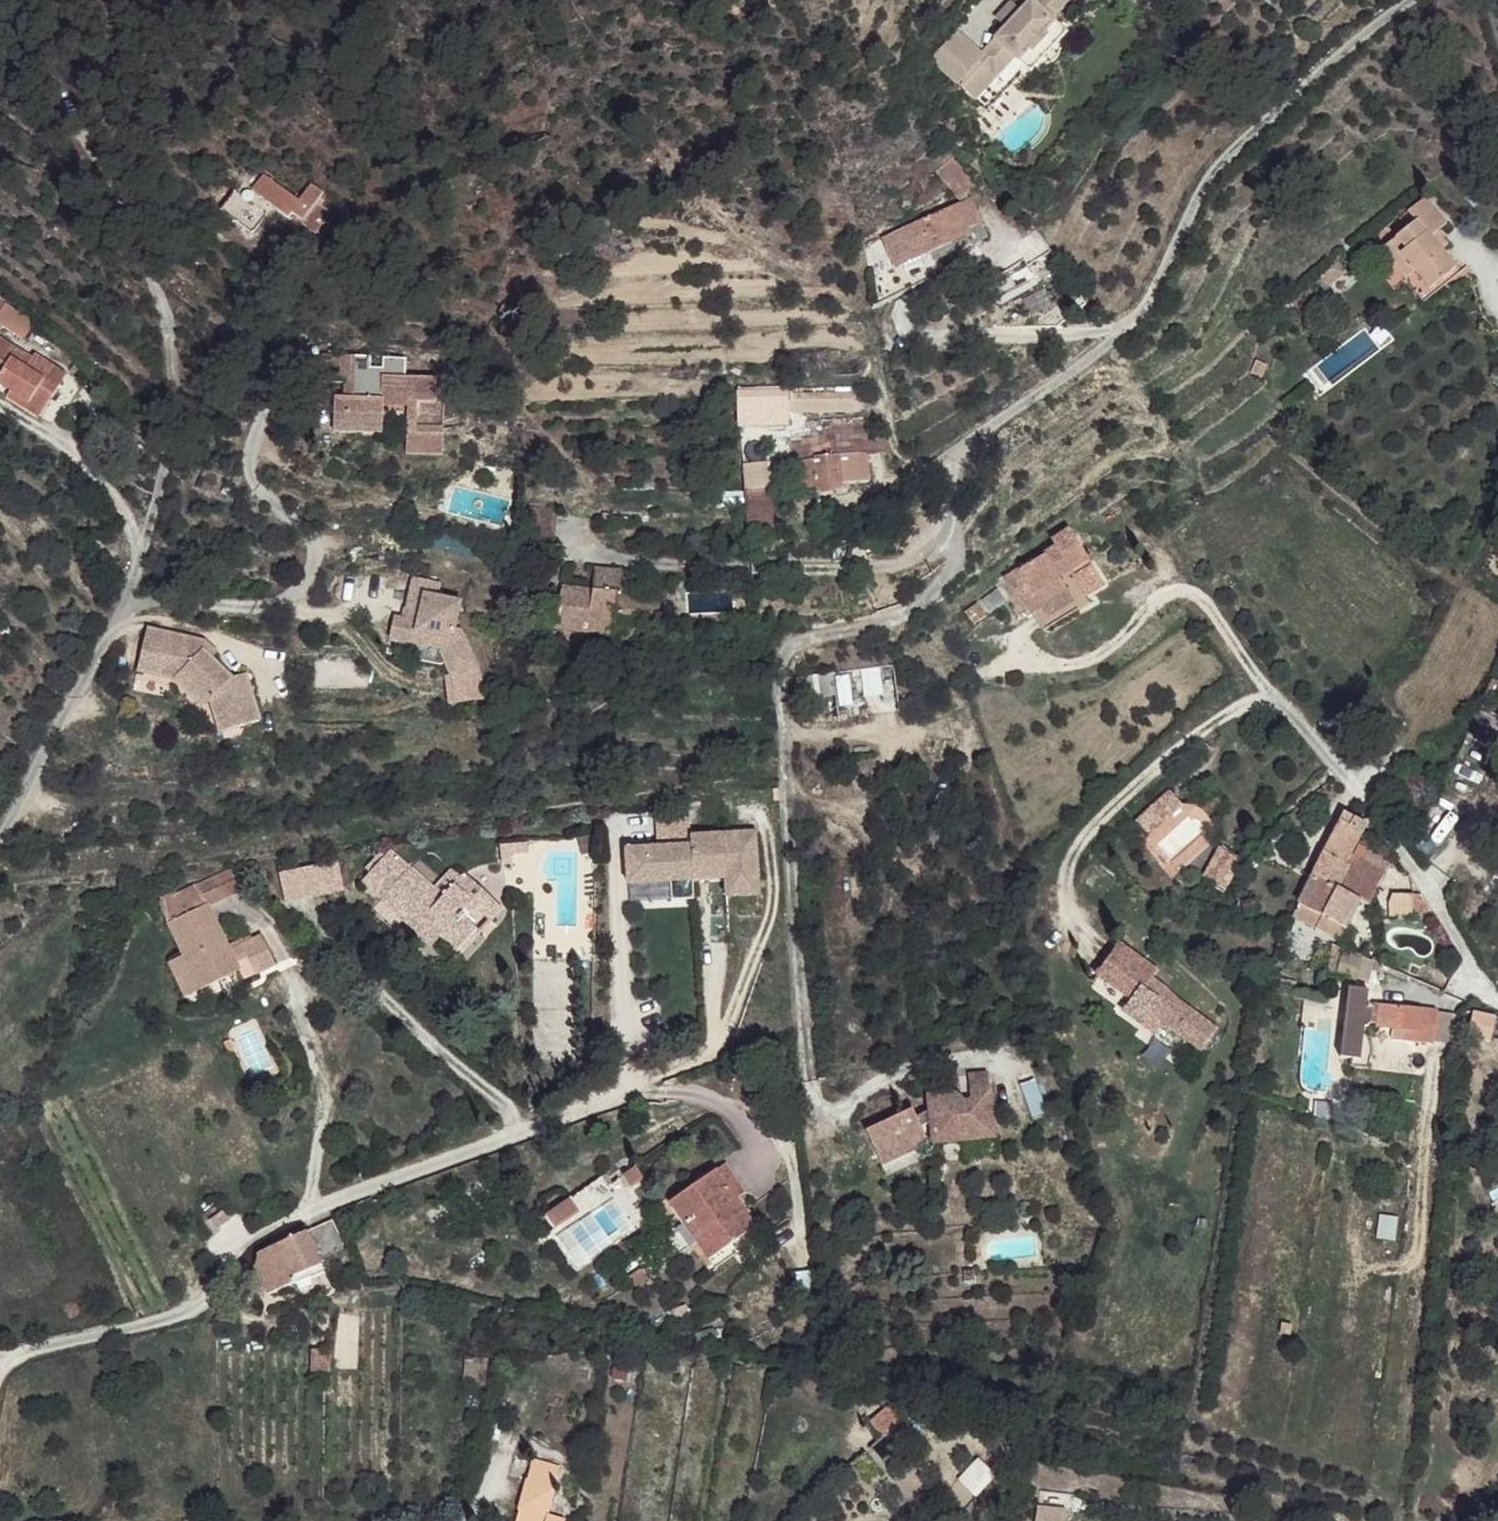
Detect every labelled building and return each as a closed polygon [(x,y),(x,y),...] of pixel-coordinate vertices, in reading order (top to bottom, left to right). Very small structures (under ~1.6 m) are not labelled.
[(929,64),(971,105),(1011,62),(1019,69),(1056,31),(1047,23),(1067,2),(1065,0),(1039,0),(1031,9),(1027,4),(1002,31),(994,42),(999,45),(984,63),(955,36),(929,64)] [(1065,39),(1056,31),(1019,69),(1028,77),(1065,39)] [(953,157),(936,171),(949,188),(967,174),(953,157)] [(253,188),(287,218),(292,213),(314,230),(329,213),(318,204),(306,194),(302,199),(268,171),(253,188)] [(967,174),(949,188),(956,196),(974,182),(967,174)] [(314,181),(304,192),(306,194),(318,204),(327,193),(314,181)] [(236,186),(219,205),(249,231),(266,213),(236,186)] [(969,197),(910,227),(915,237),(888,252),(897,271),(923,257),(932,254),(969,234),(967,228),(980,222),(969,197)] [(932,254),(923,257),(926,266),(987,236),(980,222),(967,228),(969,234),(932,254)] [(1416,254),(1397,268),(1434,317),(1462,295),(1449,277),(1438,263),(1446,256),(1453,250),(1434,224),(1409,244),(1416,254)] [(1446,256),(1438,263),(1449,277),(1457,272),(1446,256)] [(22,340),(34,320),(0,299),(0,327),(22,340)] [(23,404),(41,415),(45,409),(62,420),(83,388),(51,367),(42,378),(30,370),(33,365),(0,345),(0,389),(23,404)] [(345,356),(313,354),(313,383),(345,385),(345,356)] [(362,358),(345,356),(345,385),(344,400),(329,401),(328,433),(398,436),(398,453),(435,454),(437,388),(430,387),(429,377),(398,377),(397,359),(373,359),(373,371),(362,371),(362,358)] [(801,394),(736,394),(736,397),(738,416),(865,416),(865,396),(801,394)] [(23,404),(19,412),(52,435),(62,420),(45,409),(41,415),(23,404)] [(802,440),(780,444),(784,466),(794,464),(796,475),(799,491),(815,488),(816,493),(840,490),(839,484),(867,480),(862,451),(881,447),(876,419),(842,419),(828,420),(800,424),(802,440)] [(769,464),(742,465),(745,488),(767,485),(770,485),(769,464)] [(796,475),(786,476),(788,492),(799,491),(796,475)] [(767,485),(745,488),(748,517),(748,524),(749,535),(770,533),(767,485)] [(1006,575),(1021,598),(1061,573),(1060,569),(1070,563),(1072,568),(1091,556),(1070,526),(1052,539),(1053,541),(1006,575)] [(1091,556),(1072,568),(1086,588),(1105,575),(1091,556)] [(592,568),(591,591),(616,594),(617,577),(607,576),(609,569),(592,568)] [(617,570),(609,569),(607,576),(617,577),(617,570)] [(433,576),(407,570),(400,602),(403,602),(401,613),(389,611),(384,634),(434,643),(447,671),(472,659),(454,623),(448,622),(454,594),(431,590),(433,576)] [(1061,573),(1021,598),(1029,609),(1036,606),(1069,584),(1061,573)] [(1069,584),(1036,606),(1042,615),(1075,592),(1069,584)] [(591,591),(558,588),(552,631),(613,636),(615,616),(616,605),(623,605),(624,598),(624,595),(616,594),(591,591)] [(650,600),(624,598),(623,605),(616,605),(615,616),(650,619),(650,600)] [(658,601),(650,600),(650,619),(657,619),(658,601)] [(198,636),(142,626),(133,668),(170,677),(177,669),(207,698),(216,731),(257,718),(242,672),(228,676),(196,646),(198,636)] [(177,669),(170,677),(200,706),(207,698),(177,669)] [(635,819),(636,849),(657,847),(658,847),(657,829),(670,828),(670,816),(635,819)] [(1346,826),(1338,823),(1310,878),(1333,890),(1344,870),(1365,825),(1350,818),(1346,826)] [(671,838),(670,828),(657,829),(658,847),(657,847),(636,849),(606,851),(609,886),(641,884),(643,903),(675,901),(673,881),(671,846),(671,838)] [(735,834),(720,835),(721,849),(735,848),(735,834)] [(720,835),(671,838),(671,846),(673,881),(707,879),(708,900),(739,897),(735,848),(721,849),(720,835)] [(531,839),(503,838),(502,858),(511,859),(513,848),(531,849),(531,839)] [(387,847),(359,877),(408,924),(418,914),(450,942),(462,928),(449,916),(472,890),(454,874),(451,878),(443,871),(430,886),(387,847)] [(1217,891),(1240,863),(1222,848),(1199,876),(1217,891)] [(338,860),(285,880),(291,907),(343,887),(338,860)] [(225,868),(195,881),(204,901),(234,887),(225,868)] [(1344,870),(1333,890),(1356,900),(1367,907),(1376,887),(1344,870)] [(1333,890),(1310,878),(1295,905),(1320,917),(1333,890)] [(195,881),(156,900),(166,920),(204,901),(195,881)] [(472,890),(449,916),(462,928),(468,932),(491,907),(472,890)] [(1333,890),(1320,917),(1332,924),(1340,928),(1356,900),(1333,890)] [(1394,918),(1426,908),(1421,891),(1388,900),(1394,918)] [(204,901),(166,920),(183,955),(201,991),(240,971),(235,962),(247,957),(256,974),(277,963),(260,932),(250,937),(229,948),(226,942),(204,901)] [(1320,917),(1295,905),(1290,918),(1329,938),(1332,924),(1320,917)] [(418,914),(408,924),(439,954),(450,942),(418,914)] [(1332,924),(1329,938),(1335,942),(1340,928),(1332,924)] [(248,932),(226,942),(229,948),(250,937),(248,932)] [(1120,948),(1107,964),(1152,981),(1156,975),(1120,948)] [(1359,958),(1340,954),(1335,978),(1353,983),(1354,980),(1366,981),(1371,963),(1359,960),(1359,958)] [(183,955),(175,958),(193,995),(201,991),(183,955)] [(175,958),(169,962),(186,998),(193,995),(175,958)] [(1152,981),(1107,964),(1096,980),(1131,1006),(1124,1016),(1143,1031),(1152,1020),(1163,1029),(1201,1054),(1218,1031),(1152,981)] [(1367,1000),(1347,999),(1343,1024),(1343,1048),(1367,1049),(1367,1045),(1369,1043),(1371,1038),(1372,1032),(1378,1031),(1378,1035),(1392,1036),(1414,1036),(1414,1047),(1436,1049),(1436,1046),(1437,1018),(1437,1015),(1378,1012),(1377,1016),(1366,1016),(1367,1000)] [(1493,1016),(1470,1014),(1468,1036),(1491,1038),(1493,1016)] [(1456,1019),(1437,1018),(1436,1046),(1452,1047),(1454,1043),(1456,1019)] [(1152,1020),(1143,1031),(1155,1038),(1163,1029),(1152,1020)] [(1414,1036),(1392,1036),(1392,1046),(1414,1047),(1414,1036)] [(1367,1049),(1343,1048),(1341,1069),(1353,1071),(1362,1070),(1363,1064),(1371,1064),(1371,1056),(1368,1052),(1367,1049)] [(1362,1070),(1353,1071),(1355,1078),(1370,1078),(1371,1064),(1363,1064),(1362,1070)] [(863,1130),(879,1164),(926,1141),(917,1124),(929,1121),(933,1140),(993,1134),(986,1088),(966,1092),(969,1106),(964,1106),(963,1101),(961,1097),(956,1093),(950,1092),(926,1095),(928,1110),(913,1115),(911,1109),(863,1130)] [(721,1176),(711,1183),(733,1217),(742,1210),(721,1176)] [(711,1183),(662,1212),(677,1234),(687,1228),(695,1242),(733,1217),(711,1183)] [(328,1213),(305,1223),(319,1252),(342,1241),(328,1213)] [(302,1217),(272,1231),(275,1237),(305,1223),(302,1217)] [(733,1217),(695,1242),(709,1262),(746,1238),(733,1217)] [(319,1252),(305,1223),(275,1237),(262,1243),(259,1247),(258,1250),(258,1255),(253,1258),(256,1263),(268,1288),(292,1276),(293,1273),(322,1259),(319,1252)] [(687,1228),(677,1234),(686,1247),(695,1242),(687,1228)] [(695,1242),(686,1247),(700,1268),(709,1262),(695,1242)] [(256,1263),(244,1268),(257,1292),(268,1288),(256,1263)] [(484,1361),(462,1360),(463,1387),(483,1387),(484,1361)] [(559,1466),(532,1458),(525,1480),(552,1489),(559,1466)] [(552,1489),(525,1480),(517,1506),(544,1514),(552,1489)] [(517,1506),(513,1520),(515,1520),(541,1520),(544,1514),(517,1506)] [(1035,1506),(1033,1520),(1062,1520),(1064,1510),(1035,1506)]
